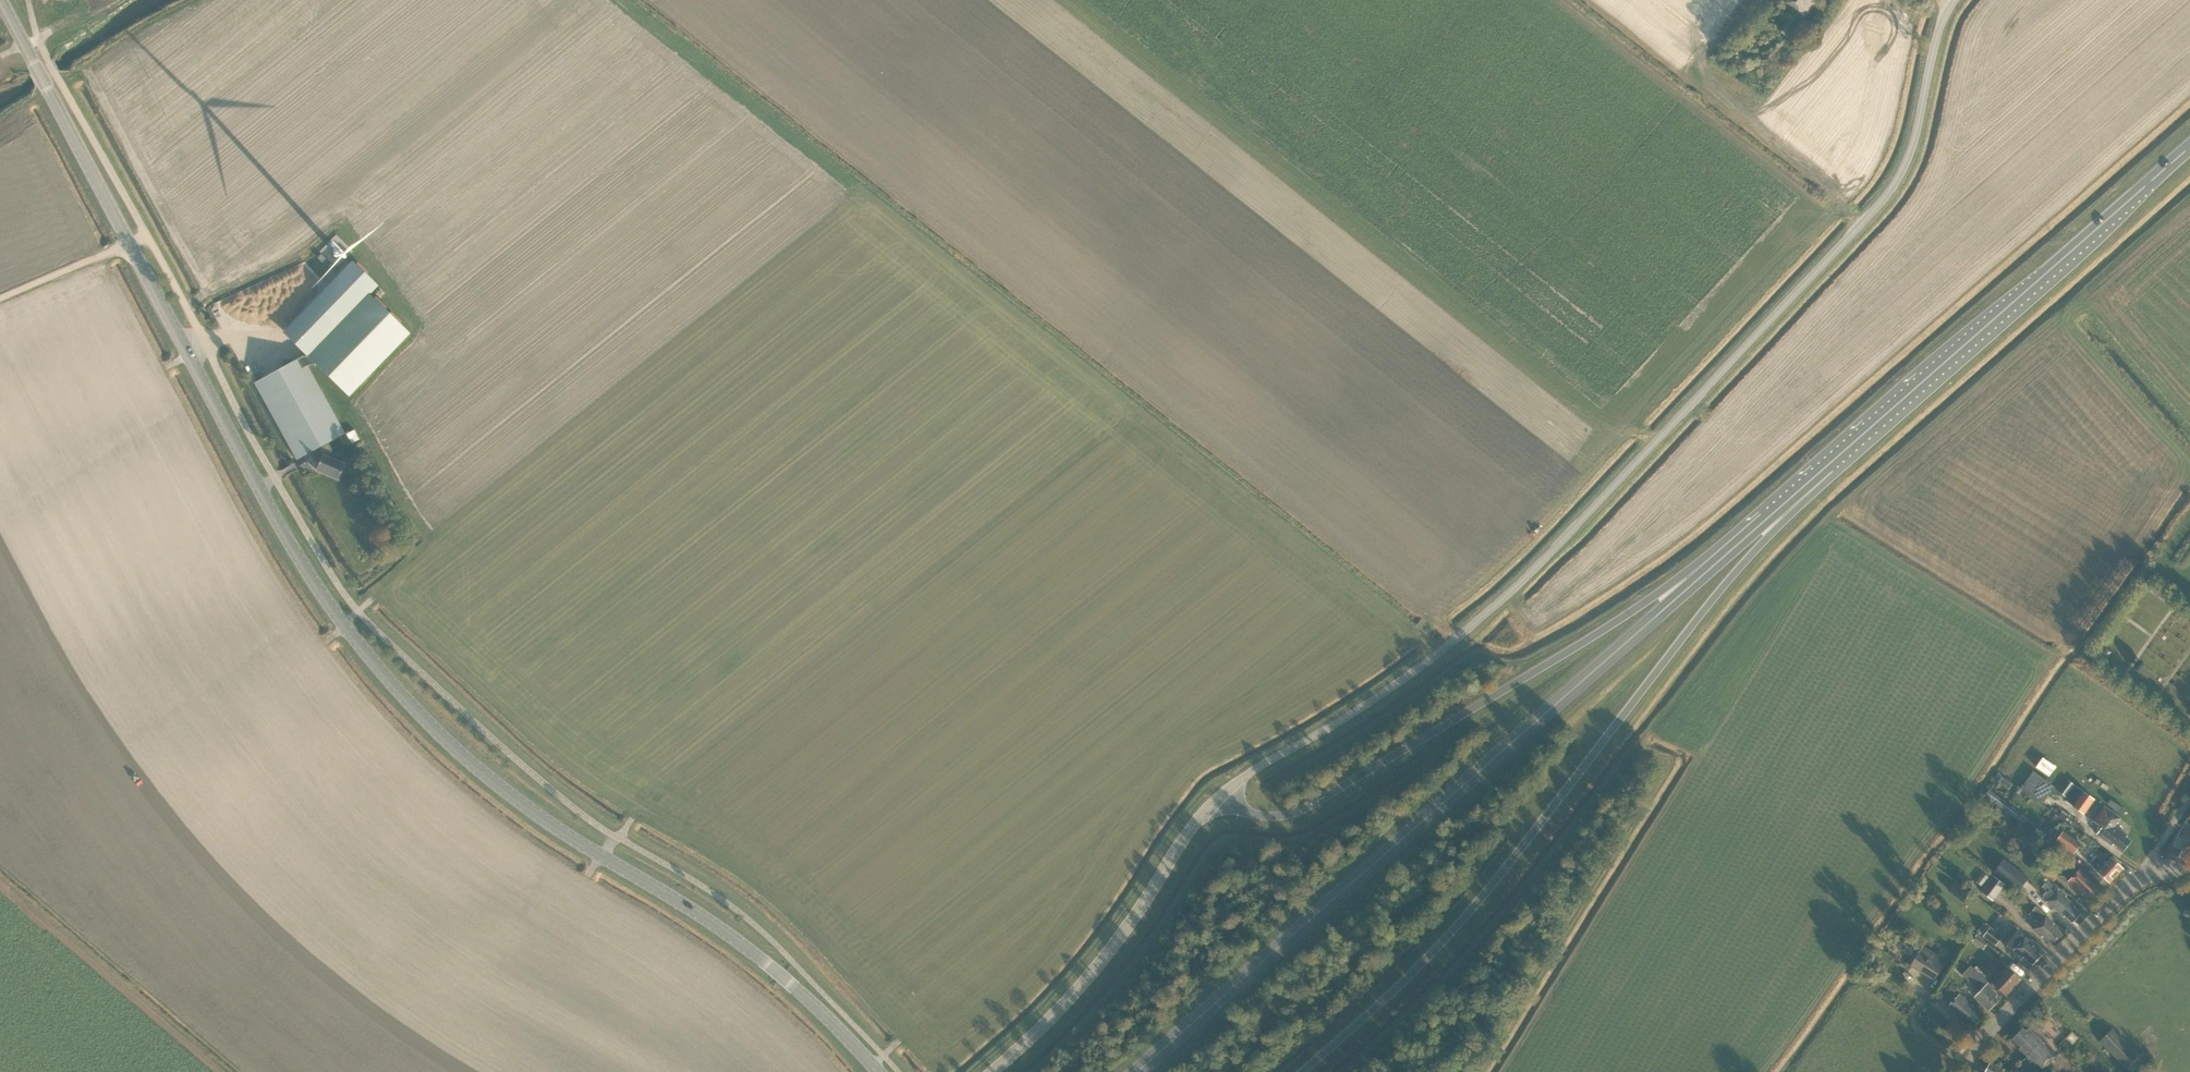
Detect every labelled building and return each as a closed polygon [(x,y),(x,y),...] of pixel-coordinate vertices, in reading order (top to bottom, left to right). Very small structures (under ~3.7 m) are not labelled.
[(1777,29),(1787,38),(1804,17),(1805,17),(1807,14),(1808,15),(1820,0),(1774,0),(1773,2),(1789,14),(1785,19),(1784,18),(1776,28),(1777,29)] [(2140,187),(2153,175),(2149,171),(2137,182),(2140,187)] [(297,318),(321,342),(369,293),(377,285),(352,261),(297,318)] [(245,309),(244,304),(249,303),(246,290),(210,300),(215,317),(245,309)] [(349,396),(410,332),(369,293),(321,342),(307,356),(302,356),(283,366),(283,367),(266,376),(254,382),(286,441),(296,459),(303,455),(304,455),(305,456),(306,459),(307,461),(308,462),(309,464),(311,465),(312,467),(314,468),(315,468),(315,469),(338,478),(341,472),(344,464),(327,457),(331,449),(327,442),(344,433),(307,365),(314,362),(349,396)] [(346,433),(351,443),(359,439),(354,429),(346,433)] [(1601,660),(1624,643),(1620,637),(1597,655),(1601,660)] [(2032,773),(2029,777),(2051,792),(2054,787),(2032,773)] [(2059,791),(2065,796),(2074,784),(2067,779),(2059,791)] [(2024,784),(2021,788),(2042,804),(2045,800),(2024,784)] [(2094,799),(2076,787),(2065,802),(2084,814),(2094,799)] [(2021,814),(2011,806),(1989,790),(1985,795),(2017,819),(2017,820),(2044,840),(2047,836),(2026,820),(2027,819),(2021,815),(2021,814)] [(2102,827),(2097,834),(2112,845),(2113,843),(2123,850),(2130,840),(2126,837),(2127,835),(2114,826),(2120,817),(2104,805),(2093,820),(2102,827)] [(2062,809),(2058,815),(2065,820),(2069,814),(2062,809)] [(2070,814),(2065,820),(2071,824),(2075,819),(2075,818),(2070,814)] [(2054,841),(2073,854),(2080,844),(2061,831),(2054,841)] [(2111,857),(2105,863),(2096,855),(2089,863),(2109,882),(2123,868),(2111,857)] [(2004,858),(1994,871),(2019,891),(2029,878),(2004,858)] [(2046,867),(2040,862),(2036,867),(2053,881),(2058,875),(2047,866),(2046,867)] [(2102,890),(2079,869),(2068,881),(2081,894),(2083,893),(2091,901),(2102,890)] [(2005,885),(1993,875),(1980,891),(1993,900),(2005,885)] [(2034,898),(2039,891),(2026,882),(2021,888),(2034,898)] [(2064,915),(2071,922),(2080,913),(2073,906),(2074,905),(2065,897),(2066,895),(2059,888),(2046,902),(2052,908),(2053,907),(2063,917),(2064,915)] [(2054,923),(2045,915),(2036,906),(2028,913),(2038,923),(2033,929),(2041,937),(2043,935),(2052,943),(2062,933),(2052,924),(2054,923)] [(1983,922),(1977,930),(1983,935),(1989,926),(1983,922)] [(1958,926),(1953,934),(1966,941),(1970,933),(1966,931),(1958,926)] [(1982,936),(1995,945),(2002,936),(1990,926),(1989,926),(1983,935),(1982,936)] [(2023,956),(2032,964),(2041,955),(2032,947),(2033,945),(2017,929),(2009,937),(2017,945),(2013,949),(2022,957),(2023,956)] [(1978,944),(1982,938),(1977,934),(1972,940),(1978,944)] [(1900,953),(1893,948),(1892,947),(1887,953),(1896,959),(1900,953)] [(1928,951),(1922,947),(1919,951),(1910,965),(1933,980),(1942,966),(1941,966),(1945,960),(1929,949),(1928,951)] [(2020,979),(2011,970),(2007,967),(2004,970),(1994,961),(1983,973),(1993,982),(1992,983),(2006,995),(2020,979)] [(1962,974),(1968,981),(1970,979),(1976,972),(1970,966),(1962,974)] [(1968,981),(1979,991),(1974,996),(1985,1007),(1988,1004),(1991,1008),(1998,1000),(1995,996),(1997,994),(1986,984),(1988,982),(1976,972),(1970,979),(1968,981)] [(1937,990),(1942,994),(1946,987),(1952,993),(1958,987),(1951,981),(1945,977),(1937,990)] [(1947,1006),(1957,1015),(1967,1025),(1970,1023),(1973,1026),(1980,1019),(1977,1015),(1979,1013),(1959,994),(1947,1006)] [(2025,1030),(2022,1027),(2011,1038),(2020,1047),(2018,1048),(2027,1056),(2025,1057),(2040,1071),(2057,1054),(2028,1027),(2025,1030)] [(2099,1040),(2125,1067),(2138,1054),(2112,1028),(2099,1040)] [(2004,1068),(1990,1061),(1984,1071),(2002,1071),(2004,1068)]
